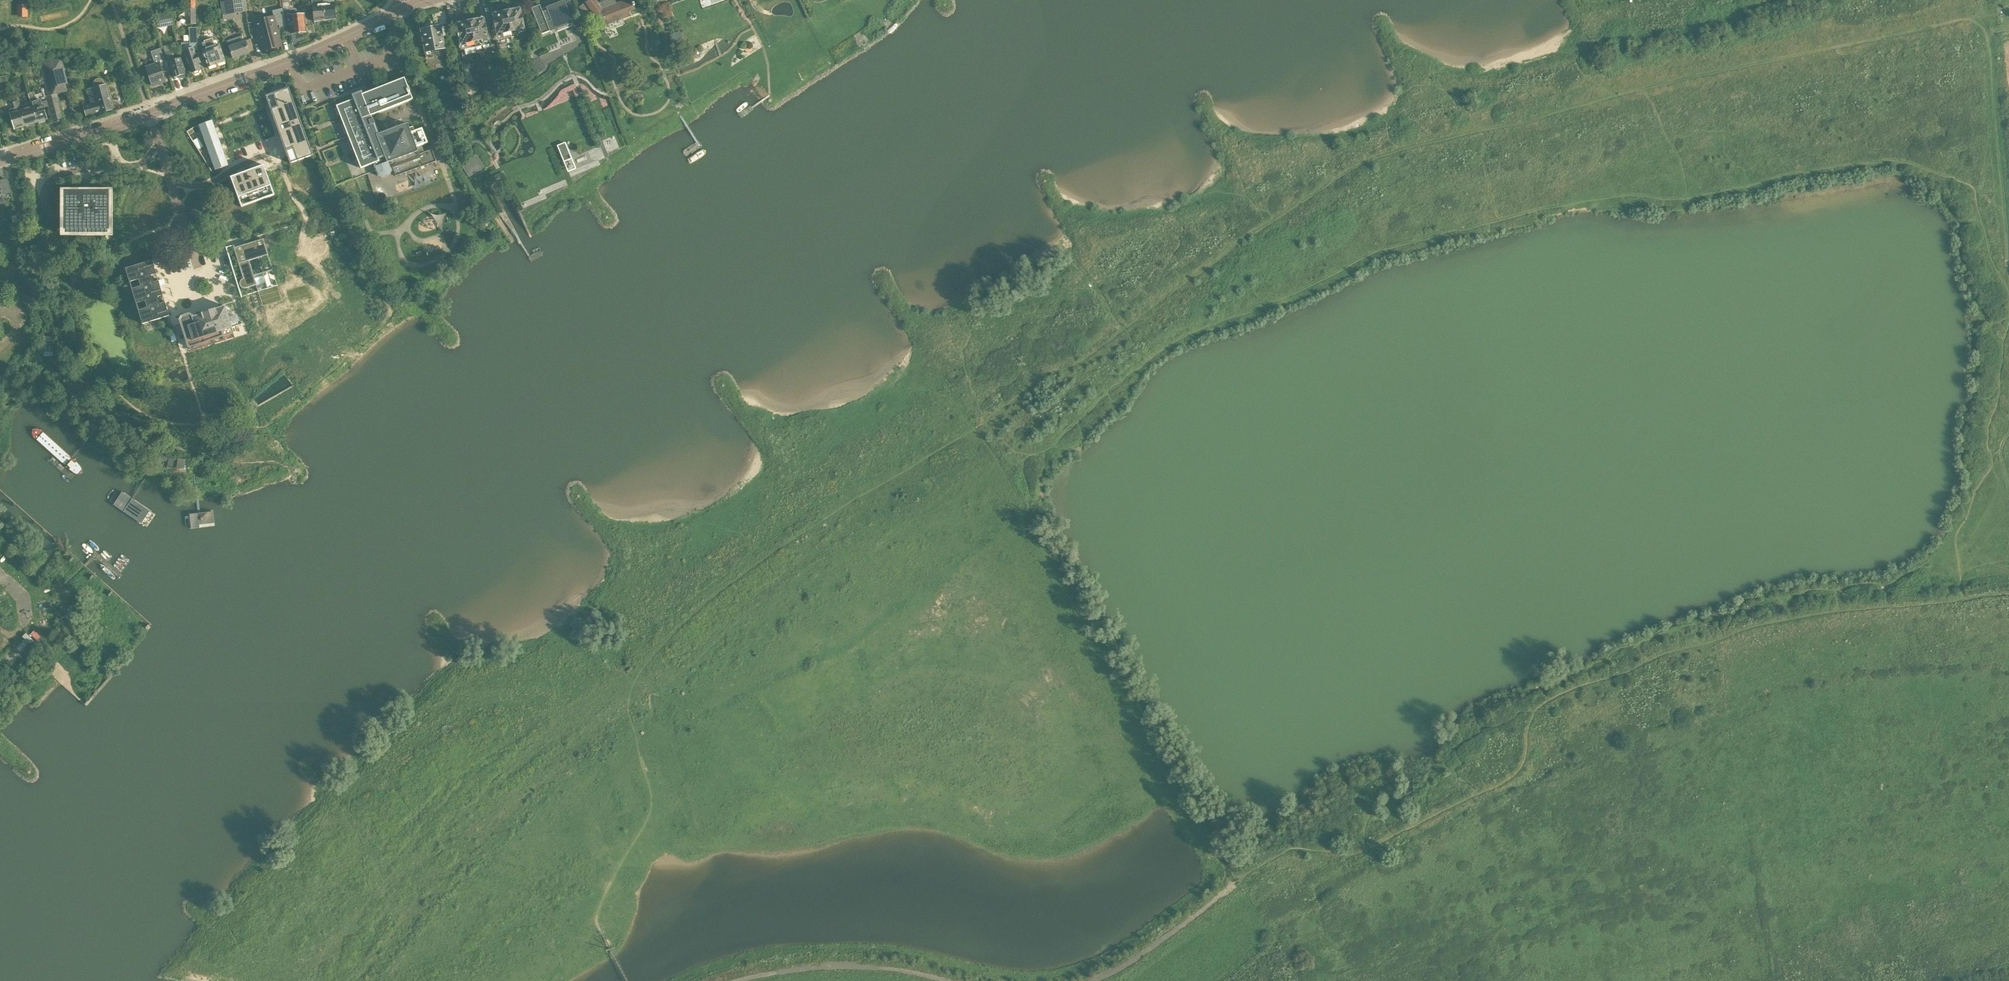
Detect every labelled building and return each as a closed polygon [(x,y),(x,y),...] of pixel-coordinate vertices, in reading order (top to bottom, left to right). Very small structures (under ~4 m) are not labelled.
[(224,19),(232,17),(231,13),(246,11),(245,0),(221,0),(224,19)] [(325,20),(323,0),(312,0),(314,21),(325,20)] [(325,20),(336,19),(334,0),(323,0),(325,20)] [(632,0),(588,0),(579,7),(584,21),(594,17),(598,27),(631,15),(629,12),(635,9),(632,0)] [(531,8),(541,34),(550,31),(549,28),(571,19),(564,1),(542,10),(540,5),(531,8)] [(27,4),(18,4),(18,17),(27,17),(27,4)] [(196,8),(185,8),(186,23),(196,23),(196,8)] [(506,10),(511,35),(519,34),(519,32),(525,31),(520,8),(514,9),(506,10)] [(273,11),(275,16),(254,21),(262,51),(282,45),(277,25),(279,25),(279,28),(285,26),(284,13),(283,9),(273,11)] [(290,9),(291,25),(292,33),(299,32),(300,34),(303,33),(304,32),(306,32),(304,13),(296,14),(295,9),(290,9)] [(511,35),(506,10),(498,12),(498,13),(492,14),(497,36),(502,35),(503,37),(511,35)] [(164,20),(165,25),(172,23),(170,14),(157,16),(158,21),(164,20)] [(470,20),(475,45),(483,43),(482,41),(488,40),(487,34),(490,34),(488,28),(486,28),(484,18),(478,19),(470,20)] [(475,45),(470,20),(461,22),(456,23),(458,34),(456,35),(457,39),(459,39),(460,46),(466,45),(467,46),(475,45)] [(444,26),(422,31),(426,50),(424,50),(426,58),(434,57),(433,52),(438,51),(437,48),(443,47),(441,37),(446,36),(444,26)] [(192,73),(193,72),(194,74),(200,73),(200,70),(198,63),(200,62),(197,54),(195,54),(194,51),(197,49),(197,27),(189,28),(190,41),(181,43),(181,51),(185,51),(192,73)] [(684,43),(680,31),(670,34),(675,46),(684,43)] [(227,41),(233,58),(250,52),(245,40),(244,41),(242,36),(227,41)] [(206,48),(203,50),(208,67),(225,61),(219,44),(215,45),(213,37),(204,41),(206,48)] [(157,57),(153,58),(155,64),(146,67),(152,86),(166,81),(161,68),(167,67),(163,55),(161,48),(154,50),(157,57)] [(185,77),(185,74),(186,74),(181,57),(174,59),(172,50),(165,52),(168,62),(169,61),(174,77),(179,76),(180,78),(185,77)] [(527,81),(546,68),(539,56),(532,61),(523,67),(526,72),(523,74),(527,81)] [(47,95),(49,106),(53,123),(63,120),(57,93),(63,92),(57,69),(64,67),(61,57),(39,63),(38,63),(47,95)] [(105,84),(104,84),(101,79),(98,78),(95,79),(94,82),(94,84),(95,87),(93,87),(97,101),(83,105),(87,116),(113,109),(105,84)] [(353,94),(354,98),(353,99),(336,105),(337,107),(335,108),(338,115),(340,114),(344,124),(342,125),(351,150),(353,149),(357,159),(355,160),(358,167),(360,166),(361,168),(373,163),(378,175),(382,177),(389,174),(391,171),(390,168),(393,167),(396,176),(436,161),(432,148),(424,151),(421,145),(427,142),(422,128),(415,131),(413,126),(409,128),(407,123),(378,134),(374,124),(375,124),(373,119),(372,119),(371,115),(413,99),(404,78),(363,94),(361,91),(353,94)] [(290,87),(267,95),(291,163),(314,155),(290,87)] [(31,106),(36,122),(47,119),(44,107),(49,106),(47,95),(45,96),(44,92),(35,94),(34,91),(28,93),(29,97),(32,106),(31,106)] [(15,129),(26,125),(20,109),(17,100),(13,102),(7,103),(9,109),(10,111),(15,129)] [(36,122),(31,106),(20,109),(26,125),(36,122)] [(214,121),(201,125),(217,171),(230,166),(214,121)] [(453,137),(445,142),(455,159),(463,154),(453,137)] [(565,141),(556,144),(566,171),(575,168),(565,141)] [(474,156),(461,164),(466,173),(480,164),(474,156)] [(265,164),(232,176),(243,207),(276,195),(265,164)] [(6,179),(0,180),(0,184),(3,194),(10,192),(6,179)] [(109,229),(109,196),(112,196),(112,189),(61,189),(61,210),(64,210),(64,229),(109,229)] [(231,242),(225,244),(240,294),(278,283),(263,235),(232,245),(231,242)] [(125,268),(129,281),(156,273),(152,260),(125,268)] [(156,273),(129,281),(130,283),(130,282),(130,281),(138,279),(141,286),(132,289),(132,288),(131,288),(136,302),(162,294),(158,279),(157,279),(158,281),(153,282),(151,275),(155,274),(156,275),(157,275),(156,273)] [(162,294),(136,302),(136,304),(137,304),(137,303),(145,300),(147,307),(139,310),(138,309),(142,324),(169,315),(164,301),(164,302),(160,304),(157,296),(162,295),(163,296),(162,294)] [(227,315),(225,306),(193,316),(192,315),(189,313),(182,316),(180,319),(188,346),(201,343),(214,339),(213,338),(223,335),(221,329),(231,326),(227,315)] [(44,352),(53,352),(53,341),(52,341),(43,341),(43,352),(44,352)] [(236,409),(242,417),(250,411),(243,403),(236,409)] [(33,438),(75,475),(80,474),(84,469),(38,430),(35,429),(32,431),(33,438)] [(166,455),(160,452),(157,457),(164,460),(166,455)] [(185,459),(178,458),(176,468),(184,468),(185,459)] [(121,492),(120,494),(116,491),(108,502),(147,527),(155,514),(121,492)] [(214,526),(213,513),(190,516),(191,531),(200,530),(200,527),(214,526)] [(23,653),(35,642),(27,634),(15,644),(23,653)] [(84,705),(87,708),(129,661),(126,659),(84,705)]
